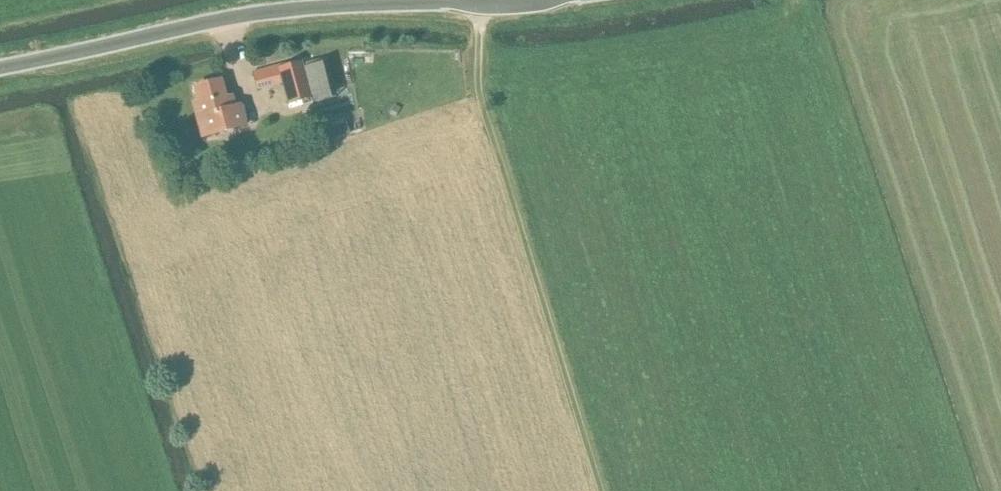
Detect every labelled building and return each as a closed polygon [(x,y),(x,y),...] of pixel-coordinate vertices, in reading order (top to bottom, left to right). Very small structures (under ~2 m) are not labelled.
[(303,67),(301,61),(279,67),(289,103),(312,97),(314,103),(338,96),(328,60),(303,67)] [(196,87),(204,115),(209,135),(246,126),(240,104),(228,107),(221,80),(196,87)]
